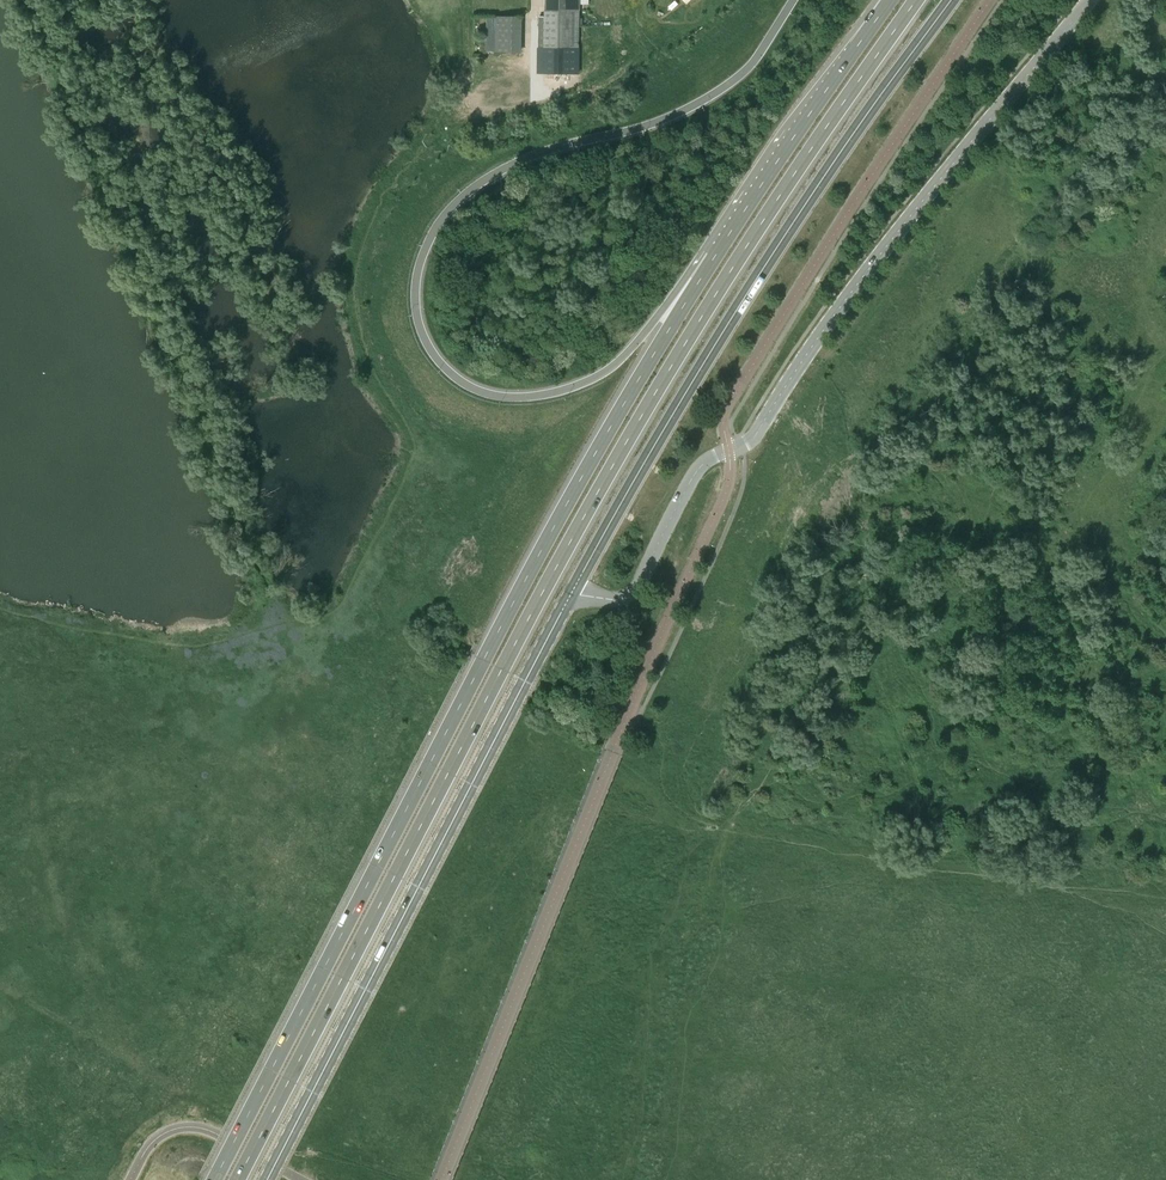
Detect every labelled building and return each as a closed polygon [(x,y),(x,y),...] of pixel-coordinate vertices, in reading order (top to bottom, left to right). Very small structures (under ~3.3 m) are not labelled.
[(578,73),(579,0),(545,0),(545,17),(539,17),(538,72),(578,73)] [(496,16),(495,52),(519,52),(520,17),(496,16)] [(656,625),(653,624),(655,616),(641,613),(638,628),(655,632),(656,625)]
